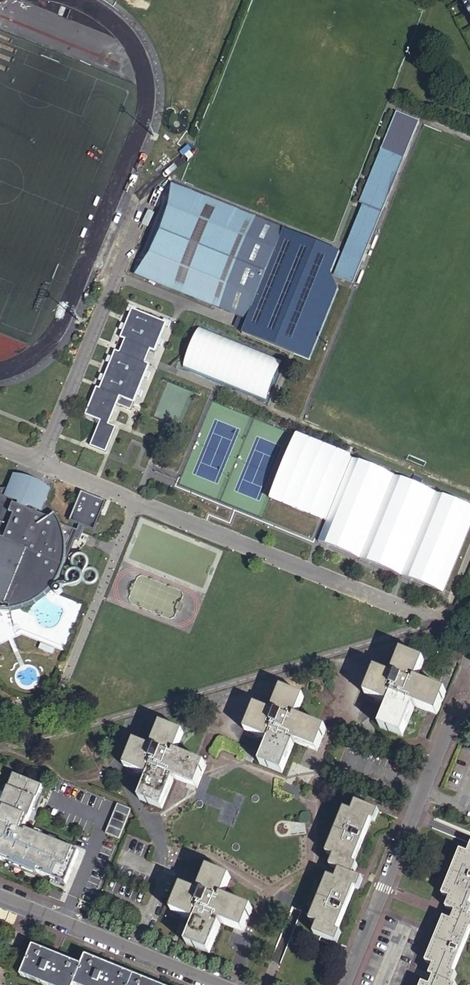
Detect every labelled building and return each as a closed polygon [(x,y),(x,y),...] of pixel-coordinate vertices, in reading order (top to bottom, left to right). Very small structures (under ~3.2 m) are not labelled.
[(349,240),(367,248),(390,193),(382,190),(398,152),(383,146),(361,199),(365,201),(349,240)] [(405,155),(398,152),(382,190),(390,193),(405,155)] [(138,266),(250,312),(283,230),(171,184),(138,266)] [(284,226),(283,230),(250,312),(242,330),(310,357),(338,287),(332,271),(341,249),(284,226)] [(349,240),(345,251),(363,259),(367,248),(349,240)] [(345,251),(336,273),(355,280),(363,259),(345,251)] [(128,307),(130,308),(133,310),(135,306),(136,303),(130,301),(128,307)] [(96,385),(84,413),(100,420),(90,444),(106,451),(116,426),(109,423),(120,395),(132,400),(135,393),(131,392),(133,386),(137,387),(142,374),(139,373),(141,367),(145,369),(147,362),(143,360),(148,347),(153,349),(156,341),(152,340),(155,334),(159,335),(164,322),(160,321),(162,317),(135,306),(133,310),(130,308),(125,321),(128,322),(126,329),(122,328),(119,335),(124,337),(119,350),(114,348),(111,355),(114,356),(112,362),(108,361),(103,374),(106,375),(104,381),(101,380),(98,386),(96,385)] [(163,314),(162,317),(160,321),(164,322),(167,323),(170,317),(163,314)] [(119,327),(122,328),(126,329),(128,322),(125,321),(122,320),(119,327)] [(197,325),(180,367),(266,401),(283,359),(197,325)] [(161,336),(159,335),(155,334),(152,340),(156,341),(159,342),(161,336)] [(106,360),(108,361),(112,362),(114,356),(111,355),(108,354),(106,360)] [(148,370),(145,369),(141,367),(139,373),(142,374),(145,376),(148,370)] [(98,379),(101,380),(104,381),(106,375),(103,374),(100,373),(98,379)] [(140,388),(137,387),(133,386),(131,392),(135,393),(138,394),(140,388)] [(391,477),(350,459),(316,541),(357,559),(391,477)] [(15,475),(9,488),(13,489),(15,489),(19,480),(21,480),(25,481),(30,482),(34,484),(37,486),(41,488),(45,490),(46,491),(42,500),(45,501),(47,504),(52,490),(47,485),(39,481),(35,479),(31,478),(27,477),(23,476),(15,475)] [(434,494),(391,477),(357,559),(400,576),(434,494)] [(47,504),(45,501),(42,500),(46,491),(45,490),(41,488),(37,486),(34,484),(30,482),(25,481),(21,480),(19,480),(15,489),(13,489),(9,488),(5,488),(0,489),(0,488),(0,498),(3,499),(5,492),(45,507),(41,515),(62,523),(59,517),(56,514),(54,510),(51,507),(47,504)] [(6,604),(16,579),(21,581),(28,566),(22,563),(24,560),(32,564),(37,553),(60,563),(60,562),(75,528),(62,523),(41,515),(45,507),(5,492),(3,499),(0,498),(0,601),(6,604)] [(105,503),(81,493),(70,521),(94,530),(105,503)] [(434,494),(400,576),(439,593),(469,519),(469,509),(434,494)] [(60,562),(62,563),(68,548),(76,528),(75,528),(60,562)] [(62,563),(60,562),(60,563),(37,553),(32,564),(24,560),(22,563),(28,566),(21,581),(16,579),(6,604),(11,605),(12,611),(17,610),(21,609),(25,608),(29,607),(33,605),(37,603),(40,601),(44,598),(46,597),(47,595),(50,592),(53,589),(56,586),(58,582),(60,579),(62,575),(64,571),(66,564),(62,563)] [(12,611),(11,605),(6,604),(0,601),(0,610),(4,611),(8,611),(12,611)] [(375,668),(365,694),(389,704),(380,726),(403,736),(415,705),(438,714),(447,691),(417,679),(425,660),(401,650),(391,674),(375,668)] [(254,705),(244,731),(269,741),(260,763),(283,772),(294,742),(317,751),(326,728),(296,716),(304,697),(280,688),(271,712),(254,705)] [(134,742),(124,767),(148,777),(139,799),(162,809),(174,779),(197,788),(205,765),(176,754),(184,733),(160,724),(151,748),(134,742)] [(14,774),(0,808),(0,861),(64,887),(79,850),(24,828),(41,785),(14,774)] [(118,800),(106,830),(120,835),(131,805),(118,800)] [(331,864),(340,868),(355,874),(359,863),(356,862),(373,818),(377,820),(381,809),(357,800),(353,810),(345,807),(328,851),(335,854),(331,864)] [(459,911),(469,915),(469,852),(465,850),(447,894),(454,897),(450,907),(459,911)] [(183,885),(172,912),(197,922),(188,944),(211,954),(224,924),(245,932),(254,909),(225,898),(233,878),(210,868),(199,892),(183,885)] [(329,875),(311,920),(318,923),(314,933),(338,943),(343,932),(339,930),(357,887),(360,889),(365,877),(355,874),(340,868),(335,878),(329,875)] [(436,977),(456,984),(460,975),(456,973),(469,940),(469,915),(459,911),(457,916),(455,921),(448,918),(430,962),(437,965),(433,975),(436,977)] [(32,944),(20,974),(47,984),(73,984),(74,984),(76,984),(161,984),(85,954),(81,964),(32,944)]
